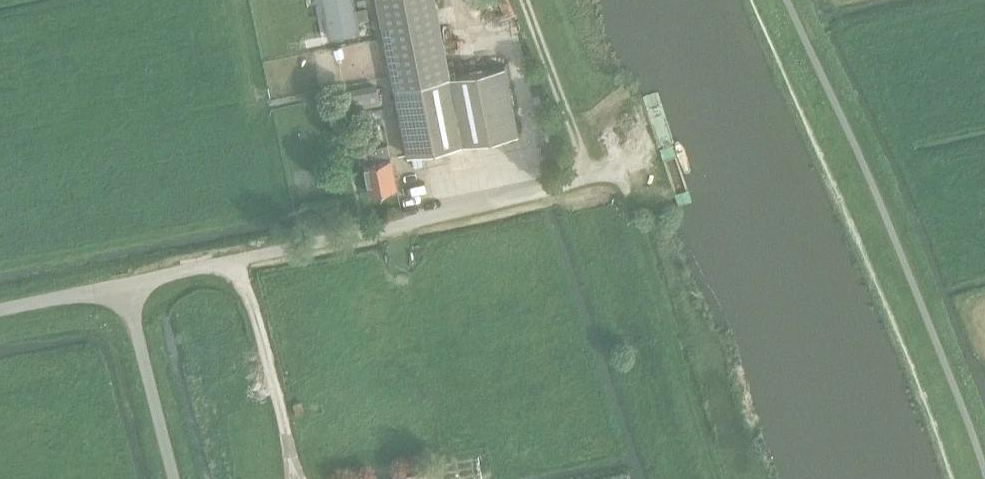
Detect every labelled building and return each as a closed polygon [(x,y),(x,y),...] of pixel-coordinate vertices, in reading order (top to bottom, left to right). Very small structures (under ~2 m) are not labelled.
[(353,9),(352,0),(324,0),(331,37),(358,32),(356,21),(369,18),(367,7),(353,9)] [(451,73),(436,0),(379,0),(395,84),(408,152),(518,131),(505,63),(451,73)] [(377,40),(340,44),(344,78),(381,74),(377,40)] [(377,87),(338,94),(340,106),(379,99),(377,87)] [(364,120),(384,118),(382,107),(363,109),(364,120)] [(370,191),(396,186),(388,143),(372,146),(374,160),(364,161),(370,191)]
